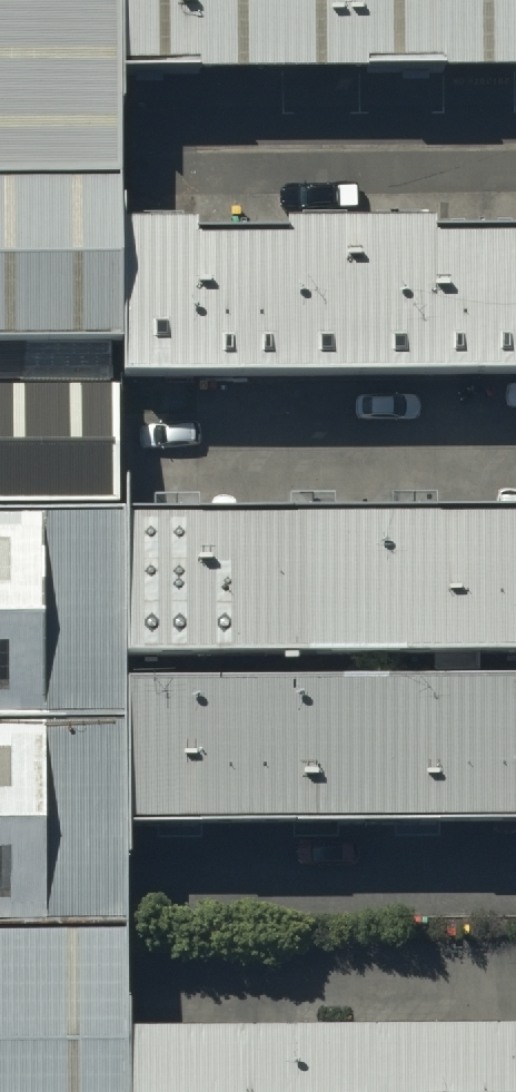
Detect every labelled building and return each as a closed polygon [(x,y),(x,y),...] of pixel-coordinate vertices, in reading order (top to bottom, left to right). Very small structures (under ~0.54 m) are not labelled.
[(114,200),(116,0),(0,0),(0,200),(114,200)] [(121,70),(515,68),(515,0),(120,0),(121,70)] [(130,354),(128,228),(114,200),(0,200),(0,356),(130,354)] [(130,354),(132,388),(515,385),(515,228),(128,228),(130,354)] [(122,721),(122,527),(0,527),(0,721),(122,721)] [(122,527),(122,721),(121,843),(515,842),(515,527),(122,527)] [(122,932),(121,843),(122,721),(0,721),(0,932),(122,932)] [(0,932),(0,1091),(121,1091),(121,1035),(122,932),(0,932)] [(121,1091),(515,1091),(515,1034),(121,1035),(121,1091)]
